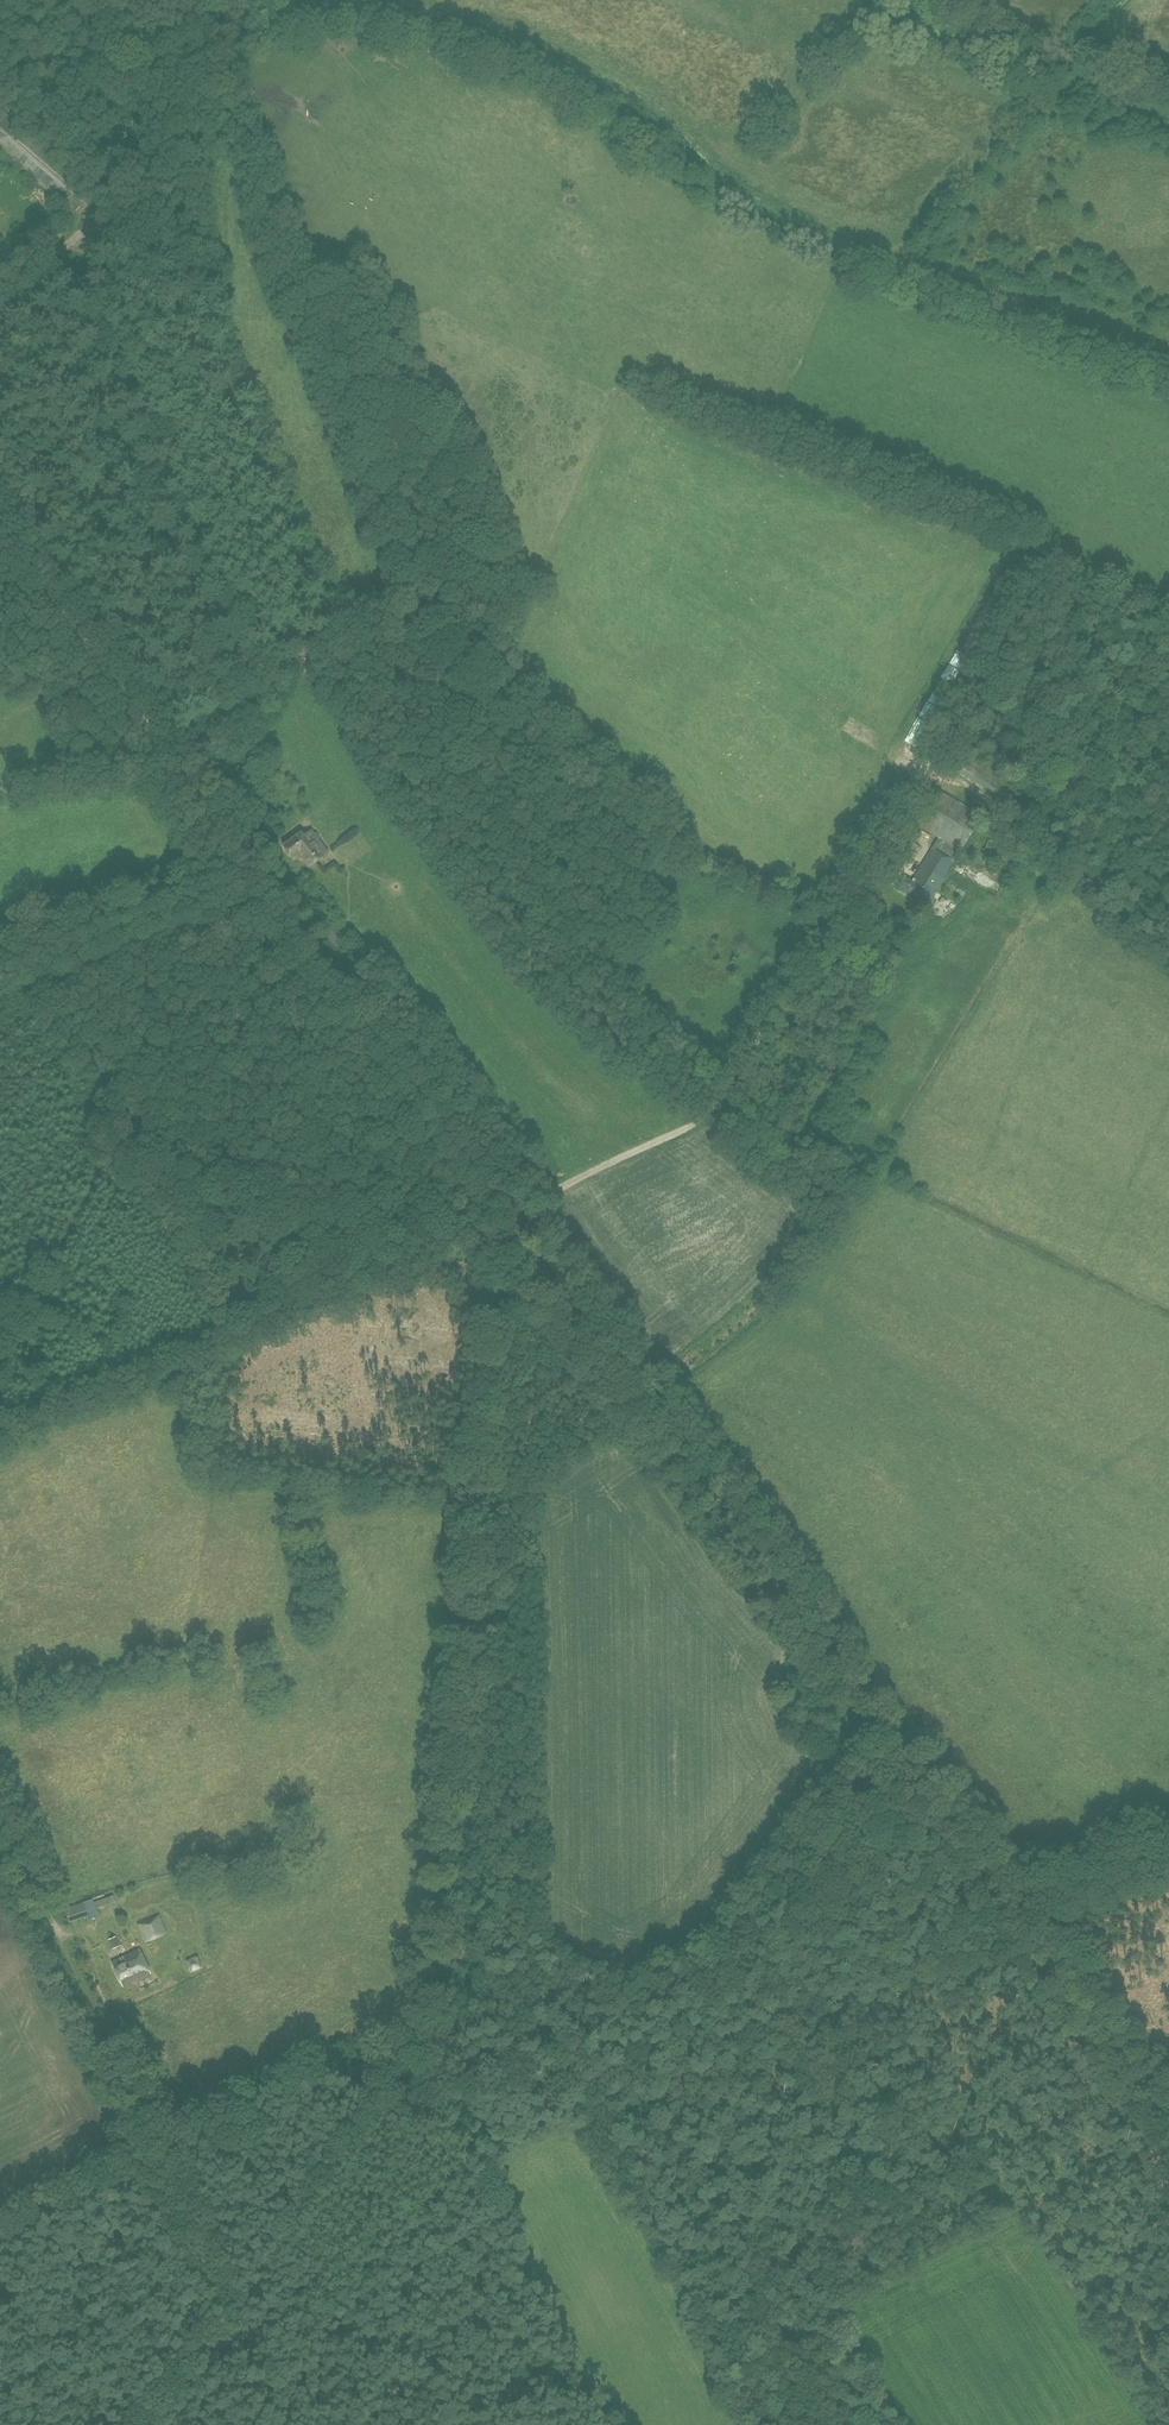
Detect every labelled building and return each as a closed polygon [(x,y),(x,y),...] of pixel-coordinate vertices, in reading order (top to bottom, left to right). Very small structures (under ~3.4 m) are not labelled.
[(960,851),(981,817),(933,787),(912,821),(938,837),(960,851)] [(301,833),(283,846),(292,857),(296,854),(298,857),(300,855),(308,867),(327,854),(317,839),(319,838),(316,834),(314,835),(311,832),(304,837),(301,833)] [(927,904),(960,851),(938,837),(911,880),(904,876),(898,886),(927,904)] [(891,864),(899,870),(917,846),(909,840),(891,864)] [(84,1903),(65,1909),(69,1921),(88,1915),(84,1903)] [(160,1916),(139,1924),(147,1943),(167,1935),(160,1916)] [(115,1936),(108,1940),(112,1949),(120,1945),(115,1936)] [(190,1960),(198,1956),(194,1947),(186,1950),(190,1960)] [(140,1949),(112,1961),(122,1985),(150,1974),(140,1949)]
